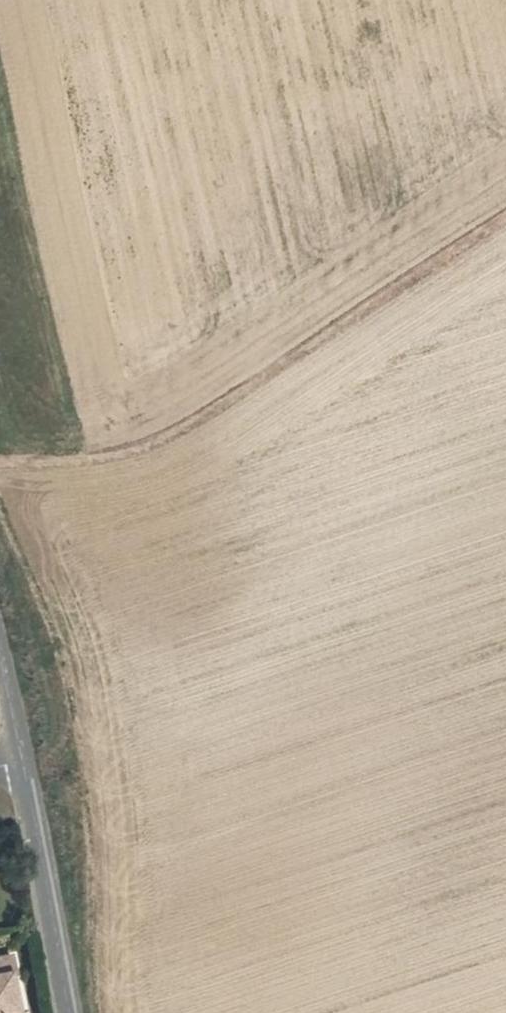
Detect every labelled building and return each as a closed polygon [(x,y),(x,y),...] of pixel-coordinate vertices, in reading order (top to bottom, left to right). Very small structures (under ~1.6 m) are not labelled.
[(13,976),(16,976),(12,958),(0,960),(0,1012),(21,1012),(13,976)]
